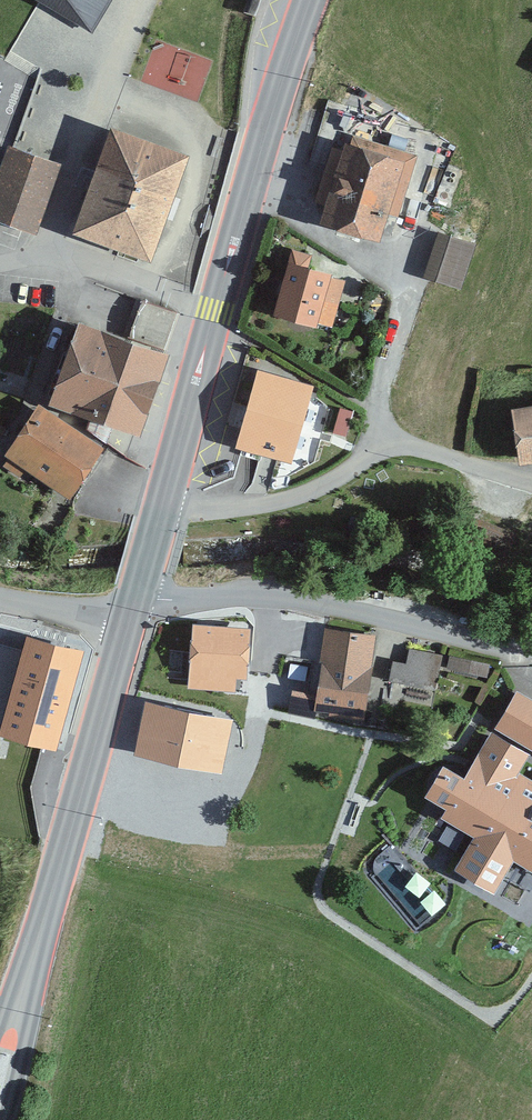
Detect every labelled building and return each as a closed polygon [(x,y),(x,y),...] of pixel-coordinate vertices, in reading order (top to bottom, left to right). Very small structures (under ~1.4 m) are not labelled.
[(94,31),(112,0),(39,0),(94,31)] [(192,156),(112,127),(74,232),(153,261),(192,156)] [(372,148),(349,141),(346,150),(331,146),(313,202),(327,206),(321,225),(380,244),(389,217),(394,218),(414,156),(374,143),(372,148)] [(10,155),(0,183),(0,221),(34,233),(56,172),(10,155)] [(470,243),(434,233),(422,278),(458,288),(470,243)] [(341,277),(289,263),(275,314),(327,328),(341,277)] [(173,315),(140,304),(130,334),(162,345),(173,315)] [(171,354),(79,322),(50,404),(142,436),(171,354)] [(310,386),(257,372),(236,446),(289,461),(310,386)] [(102,448),(38,405),(4,457),(8,460),(3,468),(19,479),(23,471),(67,501),(102,448)] [(513,412),(519,465),(531,464),(531,409),(513,412)] [(351,414),(338,410),(332,432),(345,436),(351,414)] [(243,629),(188,626),(185,685),(226,687),(227,676),(241,677),(243,629)] [(376,638),(323,630),(317,670),(284,665),(278,706),(364,719),(376,638)] [(27,636),(8,709),(0,707),(0,737),(55,751),(81,650),(27,636)] [(438,658),(410,652),(407,664),(392,661),(388,680),(432,689),(438,658)] [(227,726),(144,710),(135,753),(218,770),(227,726)] [(492,732),(466,773),(446,761),(423,796),(446,811),(441,819),(473,839),(454,869),(496,895),(517,862),(531,872),(531,784),(516,774),(528,755),(492,732)]
